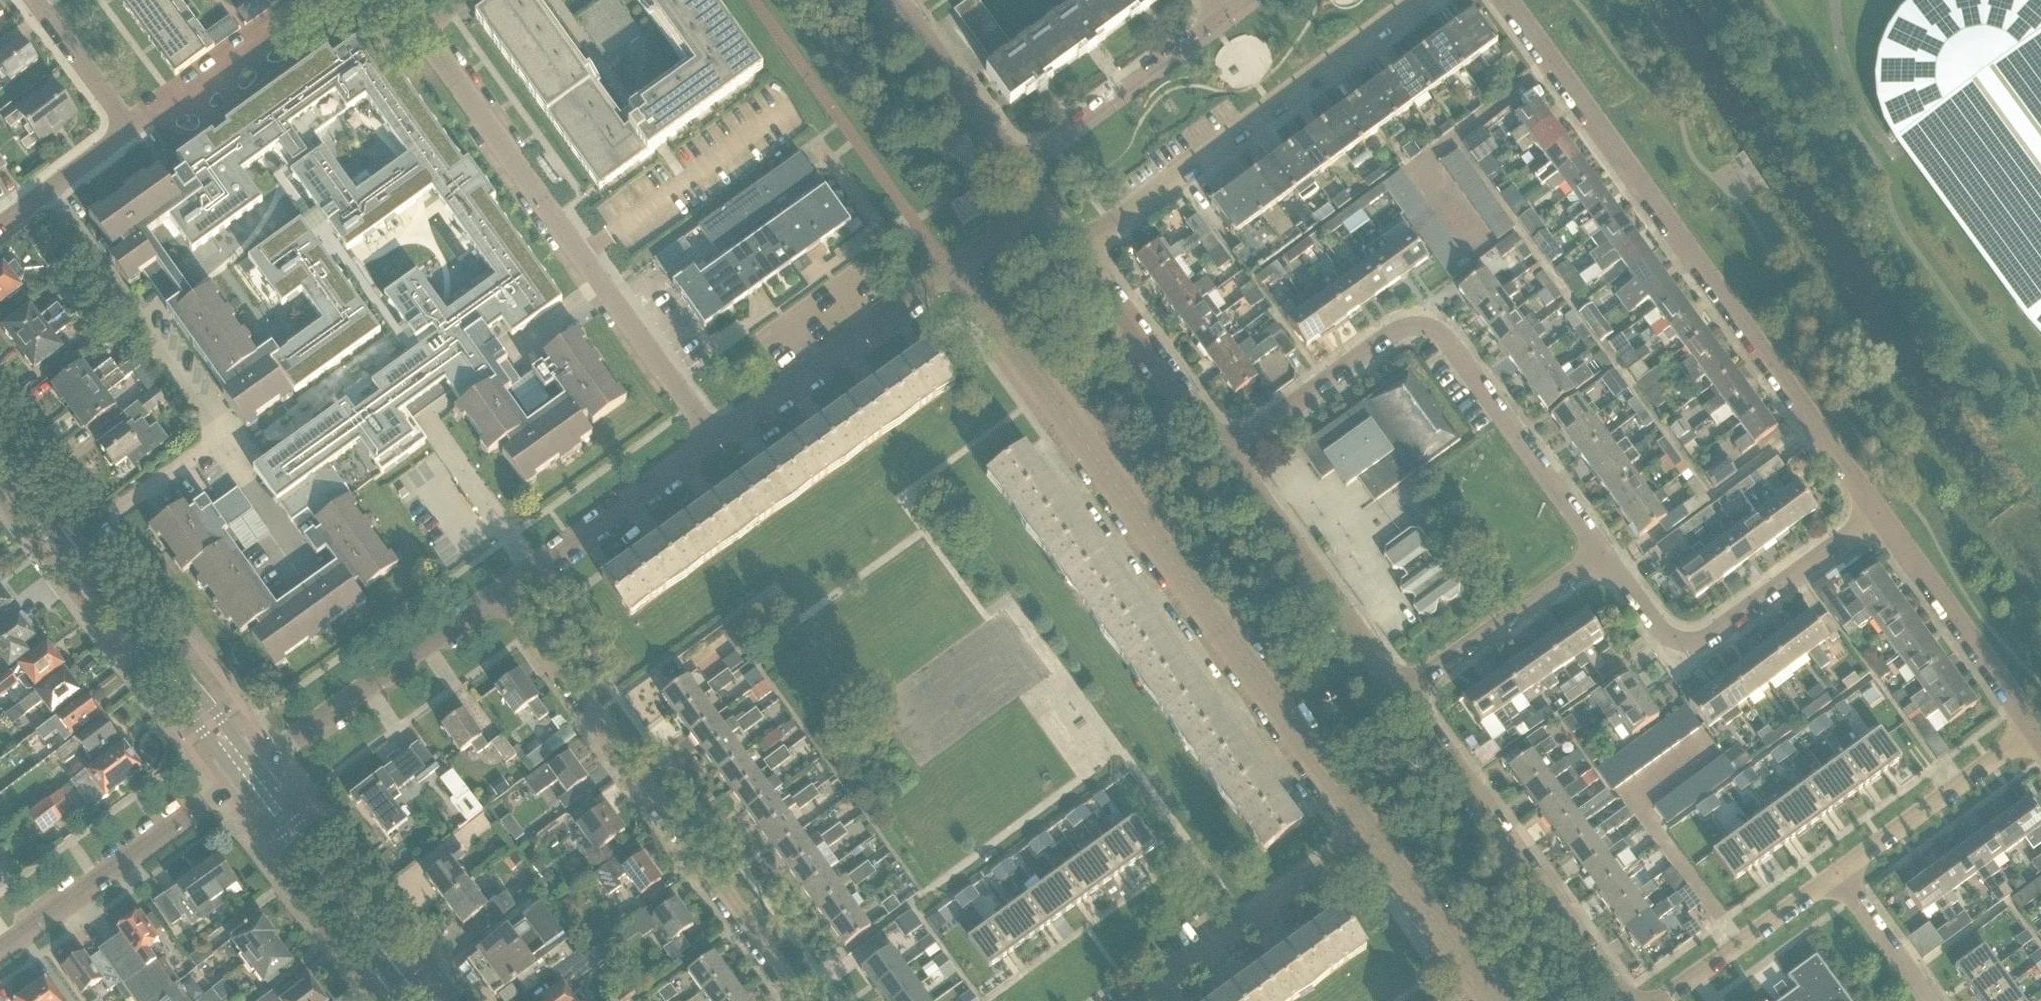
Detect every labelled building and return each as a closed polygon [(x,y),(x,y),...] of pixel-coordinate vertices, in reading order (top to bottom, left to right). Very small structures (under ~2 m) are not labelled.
[(175,76),(215,47),(239,30),(229,17),(205,34),(180,0),(119,0),(175,76)] [(237,11),(247,25),(271,7),(281,0),(253,0),(237,11)] [(478,18),(476,20),(600,191),(632,168),(640,162),(762,74),(709,0),(644,0),(695,71),(641,110),(632,117),(637,124),(634,126),(543,0),(503,0),(478,18)] [(576,20),(606,62),(642,36),(616,0),(604,0),(576,20)] [(954,10),(962,21),(981,6),(977,0),(968,0),(954,10)] [(1115,27),(1096,0),(1084,0),(1040,32),(1063,65),(1085,49),(1088,53),(1097,46),(1094,42),(1115,27)] [(1152,0),(1096,0),(1115,27),(1137,11),(1140,15),(1149,8),(1146,4),(1152,0)] [(2026,321),(2039,336),(2040,337),(2040,0),(1910,0),(1900,9),(1889,25),(1880,43),(1875,62),(1874,82),(1876,101),(1882,120),(1892,137),(2026,321)] [(969,31),(989,16),(981,6),(962,21),(969,31)] [(1488,70),(1506,58),(1473,12),(1455,25),(1479,57),(1488,70)] [(976,41),(996,26),(989,16),(969,31),(976,41)] [(1439,37),(1462,69),(1479,57),(1455,25),(1439,37)] [(984,51),(1004,37),(996,26),(976,41),(984,51)] [(368,31),(333,57),(328,49),(226,122),(229,127),(216,137),(232,160),(245,150),(262,172),(281,159),(317,210),(249,259),(282,305),(301,291),(324,322),(278,355),(271,360),(295,393),(380,332),(317,244),(333,232),(345,249),(431,188),(490,271),(442,306),(418,273),(385,297),(424,351),(256,471),(293,521),(309,510),(316,519),(349,496),(349,497),(351,496),(330,465),(360,444),(377,468),(415,441),(398,418),(447,383),(462,404),(486,384),(486,386),(494,380),(464,338),(471,333),(482,325),(488,334),(502,323),(512,337),(562,301),(490,202),(495,198),(469,161),(463,164),(368,31)] [(1032,87),(1035,91),(1045,84),(1042,80),(1063,65),(1040,32),(986,71),(1010,103),(1032,87)] [(1004,37),(984,51),(991,61),(1011,47),(1004,37)] [(1476,89),(1462,69),(1439,37),(1422,49),(1445,82),(1450,88),(1458,82),(1468,95),(1476,89)] [(0,42),(0,70),(3,69),(12,81),(38,61),(22,40),(11,47),(5,38),(0,42)] [(1405,62),(1429,94),(1445,82),(1422,49),(1405,62)] [(1405,62),(1388,74),(1412,106),(1429,94),(1405,62)] [(1371,86),(1395,119),(1412,106),(1388,74),(1371,86)] [(77,113),(55,84),(5,120),(11,128),(24,118),(35,133),(22,142),(28,150),(77,113)] [(1371,86),(1355,98),(1378,131),(1395,119),(1371,86)] [(1338,111),(1362,143),(1378,131),(1355,98),(1338,111)] [(1510,135),(1517,144),(1551,120),(1537,100),(1515,116),(1522,126),(1510,135)] [(1321,123),(1345,155),(1354,168),(1371,156),(1362,143),(1338,111),(1321,123)] [(1565,139),(1551,120),(1517,144),(1523,153),(1535,144),(1543,155),(1565,139)] [(1304,135),(1328,168),(1345,155),(1321,123),(1304,135)] [(1471,154),(1478,163),(1482,170),(1494,161),(1489,155),(1496,150),(1482,129),(1463,143),(1471,154)] [(204,195),(170,220),(193,250),(261,201),(248,182),(262,172),(245,150),(232,160),(216,137),(212,132),(178,157),(177,157),(186,169),(204,195)] [(1304,135),(1288,148),(1311,180),(1328,168),(1304,135)] [(1579,158),(1565,139),(1543,155),(1551,165),(1539,173),(1546,182),(1579,158)] [(1412,142),(1402,149),(1410,160),(1420,153),(1412,142)] [(1271,160),(1294,192),(1311,180),(1288,148),(1271,160)] [(1459,150),(1441,162),(1448,172),(1466,160),(1459,150)] [(0,153),(0,170),(8,164),(0,153)] [(717,252),(732,241),(738,250),(824,188),(800,155),(698,227),(717,252)] [(1593,178),(1579,158),(1546,182),(1552,192),(1564,184),(1571,193),(1593,178)] [(763,160),(753,167),(760,177),(770,170),(763,160)] [(1271,160),(1254,172),(1289,220),(1294,216),(1306,208),(1294,192),(1271,160)] [(1448,172),(1455,182),(1473,169),(1466,160),(1448,172)] [(1494,161),(1482,170),(1487,176),(1499,168),(1494,161)] [(100,208),(89,216),(113,248),(121,243),(125,248),(110,259),(129,285),(140,278),(138,275),(142,272),(168,307),(166,309),(226,392),(223,394),(247,428),(257,420),(255,417),(280,399),(282,402),(293,395),(269,361),(271,360),(278,355),(272,345),(256,356),(248,344),(251,342),(211,287),(197,296),(183,277),(182,278),(164,254),(165,253),(151,234),(170,220),(204,195),(186,169),(179,175),(172,166),(162,173),(160,170),(147,179),(145,176),(125,190),(127,193),(102,211),(100,208)] [(1385,175),(1380,169),(1364,181),(1369,187),(1385,175)] [(1473,169),(1455,182),(1462,192),(1480,179),(1473,169)] [(1389,191),(1390,193),(1409,180),(1402,170),(1383,183),(1389,191)] [(1254,172),(1211,204),(1242,246),(1234,252),(1249,274),(1301,236),(1289,220),(1254,172)] [(1607,197),(1593,178),(1571,193),(1579,204),(1566,212),(1573,222),(1607,197)] [(1462,192),(1464,194),(1469,202),(1487,189),(1480,179),(1462,192)] [(1390,193),(1393,196),(1397,203),(1416,189),(1409,180),(1390,193)] [(1383,183),(1357,202),(1363,211),(1389,191),(1383,183)] [(1501,195),(1510,208),(1522,200),(1512,186),(1501,195)] [(717,252),(672,284),(704,329),(851,224),(824,188),(738,250),(732,241),(717,252)] [(1397,203),(1401,208),(1404,212),(1422,199),(1416,189),(1397,203)] [(1469,202),(1476,211),(1494,199),(1487,189),(1469,202)] [(1338,209),(1351,200),(1345,191),(1332,201),(1338,209)] [(1579,230),(1591,221),(1599,232),(1621,216),(1607,197),(1573,222),(1579,230)] [(1404,212),(1409,219),(1411,222),(1429,209),(1422,199),(1404,212)] [(1476,211),(1480,216),(1483,221),(1501,208),(1494,199),(1476,211)] [(1527,206),(1522,200),(1510,208),(1515,214),(1527,206)] [(1368,218),(1363,211),(1357,202),(1336,217),(1342,225),(1347,233),(1368,218)] [(1323,221),(1335,212),(1329,205),(1318,214),(1323,221)] [(1318,224),(1306,208),(1294,216),(1306,232),(1318,224)] [(1501,208),(1483,221),(1490,231),(1508,218),(1501,208)] [(1411,222),(1414,226),(1417,231),(1436,218),(1429,209),(1411,222)] [(1525,227),(1538,218),(1532,209),(1519,219),(1525,227)] [(1189,250),(1211,234),(1197,214),(1186,222),(1195,235),(1184,243),(1182,241),(1170,250),(1163,239),(1136,259),(1150,278),(1189,250)] [(1382,238),(1408,274),(1428,259),(1398,216),(1386,225),(1391,232),(1382,238)] [(1596,264),(1635,235),(1621,216),(1599,232),(1591,238),(1598,249),(1589,255),(1596,264)] [(1336,217),(1324,226),(1330,234),(1342,225),(1336,217)] [(1417,231),(1424,241),(1443,228),(1436,218),(1417,231)] [(1490,231),(1497,241),(1515,228),(1508,218),(1490,231)] [(1525,227),(1530,236),(1544,226),(1538,218),(1525,227)] [(1431,250),(1450,237),(1443,228),(1424,241),(1431,250)] [(1533,239),(1534,241),(1539,247),(1552,237),(1546,230),(1533,239)] [(1515,234),(1495,249),(1502,258),(1515,248),(1524,261),(1531,256),(1515,234)] [(1596,264),(1578,277),(1567,285),(1572,292),(1601,271),(1603,273),(1620,261),(1627,271),(1649,255),(1635,235),(1596,264)] [(1431,250),(1438,260),(1457,247),(1450,237),(1431,250)] [(1552,237),(1539,247),(1551,263),(1563,254),(1552,237)] [(34,246),(48,268),(60,260),(45,238),(34,246)] [(695,254),(683,238),(654,259),(666,275),(695,254)] [(1297,247),(1302,254),(1314,245),(1309,238),(1297,247)] [(1369,262),(1387,288),(1408,274),(1382,238),(1372,245),(1379,255),(1369,262)] [(1210,255),(1215,261),(1227,252),(1221,246),(1210,255)] [(1285,256),(1290,263),(1302,254),(1297,247),(1285,256)] [(1438,260),(1445,270),(1463,256),(1457,247),(1438,260)] [(1189,250),(1150,278),(1164,298),(1186,282),(1172,263),(1189,250)] [(1215,261),(1221,269),(1232,260),(1227,252),(1215,261)] [(1616,295),(1622,304),(1663,274),(1649,255),(1627,271),(1635,281),(1616,295)] [(1471,266),(1463,256),(1445,270),(1452,280),(1471,266)] [(1342,267),(1367,303),(1387,288),(1369,262),(1357,271),(1351,261),(1342,267)] [(1555,269),(1562,278),(1567,285),(1578,277),(1566,261),(1555,269)] [(7,297),(9,299),(18,291),(18,289),(20,287),(16,282),(25,275),(14,262),(6,269),(4,266),(0,269),(0,303),(7,297)] [(1329,291),(1347,317),(1367,303),(1342,267),(1333,273),(1340,283),(1329,291)] [(1262,284),(1274,275),(1269,268),(1257,277),(1262,284)] [(1487,270),(1459,290),(1474,310),(1501,290),(1487,270)] [(1540,283),(1544,289),(1552,284),(1543,272),(1535,277),(1540,283)] [(1677,293),(1663,274),(1622,304),(1629,313),(1648,299),(1655,309),(1677,293)] [(1164,298),(1179,317),(1200,301),(1186,282),(1164,298)] [(1241,291),(1246,297),(1258,288),(1253,282),(1241,291)] [(1501,290),(1474,310),(1489,330),(1516,310),(1508,299),(1518,292),(1511,283),(1501,290)] [(78,284),(62,297),(71,309),(87,297),(78,284)] [(1554,302),(1561,296),(1552,284),(1544,289),(1554,302)] [(1300,294),(1327,332),(1347,317),(1329,291),(1319,298),(1310,286),(1300,294)] [(1258,288),(1246,297),(1251,305),(1264,296),(1258,288)] [(1655,309),(1663,320),(1640,335),(1647,344),(1663,333),(1691,313),(1677,293),(1655,309)] [(1288,321),(1306,346),(1327,332),(1300,294),(1290,300),(1299,312),(1288,321)] [(1207,296),(1200,301),(1179,317),(1193,336),(1221,315),(1207,296)] [(1579,313),(1588,326),(1590,327),(1602,319),(1591,304),(1579,313)] [(14,341),(20,348),(65,314),(57,305),(38,319),(30,309),(5,328),(7,331),(6,335),(10,340),(14,341)] [(1516,310),(1489,330),(1504,350),(1530,330),(1516,310)] [(1574,329),(1581,324),(1572,311),(1565,317),(1574,329)] [(1193,336),(1207,356),(1228,340),(1221,330),(1232,322),(1225,313),(1221,315),(1193,336)] [(1705,332),(1691,313),(1663,333),(1669,341),(1675,337),(1683,348),(1705,332)] [(20,348),(26,356),(25,360),(30,366),(33,366),(35,368),(60,349),(53,338),(72,324),(65,314),(20,348)] [(81,333),(89,344),(108,329),(100,318),(81,333)] [(1612,333),(1602,319),(1590,327),(1600,342),(1612,333)] [(1265,332),(1270,339),(1281,331),(1276,324),(1265,332)] [(1530,330),(1504,350),(1519,370),(1545,350),(1537,339),(1545,333),(1539,324),(1530,330)] [(1581,324),(1574,329),(1583,342),(1590,336),(1581,324)] [(462,404),(456,409),(463,419),(466,416),(484,441),(481,443),(488,455),(506,441),(511,447),(502,454),(526,487),(536,479),(534,476),(559,458),(561,461),(581,447),(579,444),(592,435),(581,420),(587,415),(593,424),(626,400),(618,389),(615,392),(598,367),(601,365),(593,354),(590,356),(582,344),(585,342),(577,332),(572,335),(544,355),(550,363),(544,368),(543,366),(542,365),(532,372),(532,373),(521,381),(507,361),(507,360),(496,345),(491,338),(488,334),(482,325),(471,333),(464,338),(494,380),(486,386),(486,384),(462,404)] [(1296,351),(1281,331),(1270,339),(1260,347),(1265,354),(1277,346),(1286,358),(1296,351)] [(1719,351),(1705,332),(1683,348),(1691,358),(1678,367),(1685,378),(1698,368),(1697,367),(1719,351)] [(1609,343),(1618,356),(1623,362),(1644,347),(1644,346),(1634,352),(1630,346),(1630,345),(1622,333),(1609,343)] [(1236,350),(1228,340),(1207,356),(1221,375),(1257,348),(1250,339),(1236,350)] [(900,423),(955,384),(928,346),(873,385),(900,423)] [(1644,347),(1623,362),(1627,369),(1649,353),(1644,347)] [(1221,375),(1235,395),(1257,379),(1242,359),(1257,348),(1221,375)] [(1545,350),(1519,370),(1534,390),(1560,370),(1545,350)] [(1733,370),(1719,351),(1697,367),(1698,368),(1685,378),(1691,386),(1704,376),(1711,386),(1733,370)] [(1600,352),(1595,357),(1604,369),(1610,365),(1600,352)] [(54,387),(55,389),(52,391),(60,401),(63,399),(69,407),(116,372),(110,363),(91,378),(82,366),(54,387)] [(1560,370),(1534,390),(1549,410),(1594,376),(1585,364),(1565,378),(1560,370)] [(1637,382),(1646,394),(1657,386),(1655,383),(1663,377),(1657,368),(1637,382)] [(1409,369),(1299,449),(1322,480),(1334,471),(1346,487),(1358,478),(1374,502),(1460,440),(1409,369)] [(1601,379),(1614,398),(1628,388),(1615,369),(1601,379)] [(1733,370),(1711,386),(1710,387),(1717,398),(1703,407),(1710,417),(1747,390),(1733,370)] [(123,381),(116,372),(69,407),(76,416),(73,418),(81,429),(84,426),(86,429),(114,408),(104,395),(123,381)] [(900,423),(873,385),(819,424),(845,461),(900,423)] [(1657,386),(1646,394),(1651,401),(1662,393),(1657,386)] [(131,423),(100,446),(107,456),(104,459),(110,467),(113,464),(115,467),(128,457),(133,464),(166,439),(157,427),(151,431),(143,421),(150,415),(149,414),(166,401),(157,389),(140,402),(139,401),(124,413),(131,423)] [(1761,409),(1747,390),(1710,417),(1716,426),(1732,415),(1739,425),(1761,409)] [(1662,393),(1651,401),(1656,407),(1667,400),(1662,393)] [(1567,435),(1593,416),(1599,412),(1592,403),(1586,407),(1578,396),(1552,415),(1567,435)] [(1636,398),(1635,398),(1629,403),(1637,415),(1645,409),(1636,398)] [(1646,427),(1653,422),(1645,409),(1637,415),(1646,427)] [(1739,425),(1747,435),(1734,445),(1742,455),(1755,444),(1776,429),(1761,409),(1739,425)] [(1607,436),(1593,416),(1567,435),(1582,455),(1607,436)] [(1680,439),(1691,431),(1691,430),(1684,421),(1673,429),(1680,439)] [(845,461),(819,424),(765,462),(791,499),(845,461)] [(1679,440),(1684,447),(1697,438),(1691,431),(1680,439),(1679,440)] [(1615,447),(1607,436),(1582,455),(1596,476),(1633,449),(1626,439),(1615,447)] [(1658,443),(1666,455),(1674,449),(1665,438),(1658,443)] [(1025,449),(988,477),(1027,530),(1064,503),(1025,449)] [(1640,459),(1633,449),(1596,476),(1611,496),(1637,476),(1630,466),(1640,459)] [(1666,455),(1675,468),(1683,462),(1674,449),(1666,455)] [(1714,487),(1736,471),(1723,454),(1702,470),(1714,487)] [(1777,500),(1796,525),(1816,510),(1798,485),(1787,493),(1774,476),(1786,467),(1778,456),(1757,472),(1777,500)] [(791,499),(765,462),(711,501),(736,537),(791,499)] [(1611,496),(1621,510),(1625,516),(1652,496),(1637,476),(1611,496)] [(1749,478),(1737,487),(1743,495),(1755,486),(1749,478)] [(1710,500),(1695,479),(1687,484),(1696,496),(1683,505),(1690,514),(1710,500)] [(1730,505),(1743,495),(1737,487),(1724,496),(1730,505)] [(183,503),(150,527),(157,537),(160,535),(178,560),(175,562),(183,573),(192,565),(201,577),(198,580),(206,590),(208,588),(217,600),(214,602),(229,622),(232,620),(241,633),(256,622),(260,628),(252,634),(275,667),(286,659),(284,656),(308,638),(311,641),(331,627),(329,624),(353,606),(355,609),(366,602),(353,584),(359,580),(365,588),(397,565),(390,554),(387,556),(370,531),(373,529),(365,518),(362,520),(354,508),(357,506),(349,497),(349,496),(316,519),(322,528),(316,532),(314,529),(304,537),(317,555),(326,548),(337,563),(277,606),(223,531),(229,527),(253,509),(238,488),(212,506),(205,497),(193,505),(194,507),(189,511),(183,503)] [(1661,489),(1652,496),(1625,516),(1640,536),(1667,517),(1658,505),(1668,498),(1661,489)] [(1776,540),(1796,525),(1777,500),(1757,515),(1776,540)] [(736,537),(711,501),(657,540),(682,576),(736,537)] [(1104,556),(1064,503),(1027,530),(1067,583),(1104,556)] [(1696,516),(1703,524),(1715,516),(1708,507),(1696,516)] [(253,509),(229,527),(246,551),(270,533),(253,509)] [(1729,518),(1756,554),(1776,540),(1757,515),(1746,523),(1738,512),(1729,518)] [(1690,533),(1703,524),(1696,516),(1684,525),(1690,533)] [(1735,569),(1756,554),(1729,518),(1720,525),(1728,536),(1717,544),(1735,569)] [(1419,529),(1410,528),(1385,547),(1384,557),(1393,569),(1402,569),(1407,576),(1401,581),(1399,590),(1402,593),(1413,595),(1414,599),(1413,608),(1420,615),(1428,617),(1436,612),(1437,602),(1441,599),(1451,601),(1458,595),(1460,585),(1455,578),(1446,576),(1442,572),(1444,563),(1440,558),(1432,558),(1427,552),(1429,543),(1419,529)] [(1687,587),(1695,599),(1715,584),(1691,550),(1677,531),(1657,546),(1664,556),(1671,551),(1687,566),(1677,573),(1678,573),(1671,578),(1681,592),(1687,587)] [(682,576),(657,540),(603,578),(629,613),(682,576)] [(1715,584),(1735,569),(1717,544),(1706,551),(1699,544),(1691,550),(1715,584)] [(1143,610),(1104,556),(1067,583),(1092,617),(1106,637),(1143,610)] [(1877,568),(1849,588),(1858,600),(1846,609),(1837,596),(1825,604),(1840,625),(1841,624),(1843,627),(1893,591),(1877,568)] [(0,587),(0,613),(12,603),(11,601),(12,599),(8,593),(4,592),(0,587)] [(1858,627),(1871,618),(1882,634),(1905,617),(1910,613),(1893,591),(1843,627),(1855,644),(1858,642),(1853,635),(1860,630),(1858,627)] [(1182,664),(1143,610),(1106,637),(1145,691),(1182,664)] [(1604,637),(1589,617),(1586,612),(1565,627),(1590,662),(1603,680),(1624,665),(1612,648),(1600,657),(1592,646),(1604,637)] [(1809,613),(1789,628),(1808,654),(1820,670),(1830,663),(1818,646),(1828,639),(1832,643),(1842,635),(1827,614),(1816,622),(1809,613)] [(1910,613),(1905,617),(1882,634),(1898,656),(1926,636),(1910,613)] [(11,667),(28,653),(23,647),(36,637),(32,632),(32,630),(31,628),(32,624),(28,619),(24,619),(23,618),(0,635),(0,653),(11,667)] [(1581,668),(1590,662),(1565,627),(1544,641),(1563,667),(1565,670),(1569,675),(1580,667),(1581,668)] [(1769,643),(1788,668),(1808,654),(1789,628),(1769,643)] [(1943,659),(1926,636),(1898,656),(1915,679),(1943,659)] [(1563,667),(1544,641),(1524,655),(1542,681),(1549,690),(1559,683),(1552,674),(1563,667)] [(1749,658),(1768,683),(1788,668),(1769,643),(1749,658)] [(0,679),(0,695),(17,682),(16,681),(18,679),(26,689),(30,689),(35,685),(36,686),(63,666),(61,663),(62,659),(58,654),(54,654),(48,645),(32,658),(30,657),(0,679)] [(730,672),(743,663),(736,653),(723,662),(728,669),(730,672)] [(1522,695),(1542,681),(1524,655),(1504,669),(1522,695)] [(1749,658),(1729,672),(1748,698),(1768,683),(1749,658)] [(1886,665),(1880,658),(1870,666),(1875,673),(1886,665)] [(1915,679),(1924,691),(1931,702),(1959,682),(1943,659),(1915,679)] [(1222,717),(1182,664),(1145,691),(1184,744),(1222,717)] [(1886,665),(1875,673),(1880,680),(1891,672),(1886,665)] [(731,673),(730,672),(728,669),(708,684),(712,691),(715,695),(736,680),(731,673)] [(756,669),(744,678),(752,689),(764,679),(756,669)] [(1510,703),(1522,695),(1504,669),(1483,683),(1508,719),(1509,719),(1510,721),(1518,715),(1510,703)] [(537,699),(538,698),(519,672),(495,689),(513,713),(527,704),(539,721),(548,714),(537,699)] [(1742,714),(1736,707),(1748,698),(1729,672),(1709,687),(1734,720),(1742,714)] [(69,680),(64,673),(45,687),(44,687),(20,705),(26,714),(44,701),(53,714),(81,693),(80,691),(82,689),(74,679),(72,680),(71,679),(69,680)] [(1629,675),(1603,693),(1612,706),(1602,713),(1606,721),(1608,720),(1644,696),(1629,675)] [(1854,675),(1842,683),(1847,691),(1859,682),(1854,675)] [(687,677),(662,695),(676,715),(702,696),(687,677)] [(1576,685),(1582,694),(1594,686),(1588,677),(1576,685)] [(750,692),(757,702),(772,691),(765,681),(752,690),(750,692)] [(1938,711),(1948,725),(1976,705),(1959,682),(1931,702),(1919,710),(1908,719),(1925,740),(1935,733),(1926,720),(1938,711)] [(1462,698),(1481,724),(1493,715),(1505,733),(1513,728),(1508,719),(1483,683),(1462,698)] [(1582,694),(1576,685),(1563,694),(1569,703),(1582,694)] [(1726,726),(1734,720),(1709,687),(1689,702),(1708,728),(1721,718),(1726,726)] [(1873,688),(1863,696),(1869,704),(1879,697),(1873,688)] [(1891,696),(1897,703),(1906,697),(1900,689),(1891,696)] [(1814,703),(1819,711),(1831,702),(1826,695),(1814,703)] [(702,696),(676,715),(690,734),(716,716),(702,696)] [(1614,730),(1624,723),(1632,735),(1658,717),(1644,696),(1608,720),(1614,730)] [(90,705),(84,697),(68,709),(66,709),(38,730),(44,739),(62,725),(71,736),(98,716),(97,714),(97,711),(93,706),(90,705)] [(1843,702),(1835,708),(1842,718),(1851,712),(1843,702)] [(1919,710),(1913,702),(1902,711),(1908,719),(1919,710)] [(1814,703),(1802,712),(1807,720),(1819,711),(1814,703)] [(1548,705),(1535,714),(1541,722),(1553,713),(1548,705)] [(1674,714),(1689,735),(1701,726),(1686,705),(1674,714)] [(690,734),(704,754),(730,735),(730,734),(740,727),(743,732),(763,718),(756,709),(736,722),(733,718),(723,725),(716,716),(690,734)] [(481,736),(464,711),(442,727),(460,751),(471,744),(477,753),(488,746),(481,736)] [(1541,722),(1535,714),(1523,722),(1529,730),(1541,722)] [(1674,714),(1665,721),(1680,742),(1689,735),(1674,714)] [(1563,720),(1572,734),(1580,728),(1571,715),(1563,720)] [(1824,715),(1816,721),(1824,731),(1832,725),(1824,715)] [(1261,771),(1222,717),(1184,744),(1224,798),(1261,771)] [(92,759),(118,737),(103,719),(86,732),(85,731),(57,753),(65,764),(78,754),(76,752),(82,747),(92,759)] [(792,721),(783,728),(787,734),(797,727),(792,721)] [(1671,748),(1673,746),(1680,742),(1665,721),(1656,727),(1671,748)] [(1816,721),(1808,727),(1815,738),(1824,731),(1816,721)] [(1785,724),(1774,733),(1779,740),(1791,732),(1785,724)] [(1656,727),(1646,734),(1661,755),(1671,748),(1656,727)] [(1505,733),(1493,742),(1500,752),(1520,738),(1513,728),(1505,733)] [(1531,751),(1509,767),(1524,788),(1567,756),(1553,766),(1546,755),(1556,748),(1542,728),(1523,741),(1531,751)] [(1880,729),(1861,743),(1882,773),(1901,759),(1880,729)] [(1761,742),(1767,749),(1779,740),(1774,733),(1761,742)] [(1646,734),(1637,741),(1652,762),(1661,755),(1646,734)] [(490,743),(505,763),(521,751),(517,745),(512,749),(501,735),(490,743)] [(718,773),(744,754),(730,735),(704,754),(718,773)] [(1471,737),(1464,742),(1470,749),(1477,744),(1471,737)] [(1642,768),(1652,762),(1637,741),(1627,748),(1642,768)] [(383,771),(354,793),(388,837),(407,823),(391,801),(401,794),(398,789),(415,778),(418,782),(438,768),(420,742),(400,757),(396,752),(386,759),(390,765),(383,771)] [(1787,742),(1779,748),(1786,758),(1795,752),(1787,742)] [(1864,786),(1882,773),(1861,743),(1842,757),(1864,786)] [(544,744),(524,759),(533,770),(552,755),(544,744)] [(1593,763),(1600,757),(1591,744),(1584,749),(1593,763)] [(89,773),(86,770),(72,781),(91,807),(106,796),(107,797),(143,770),(125,746),(89,773)] [(784,746),(764,761),(772,771),(792,756),(784,746)] [(1618,754),(1633,775),(1642,768),(1627,748),(1618,754)] [(1779,748),(1771,754),(1778,764),(1786,758),(1779,748)] [(1524,788),(1538,808),(1539,808),(1560,792),(1551,780),(1584,757),(1578,749),(1567,756),(1524,788)] [(744,754),(718,773),(732,792),(758,773),(744,754)] [(1618,754),(1609,761),(1624,782),(1633,775),(1618,754)] [(1733,762),(1738,769),(1750,761),(1745,754),(1733,762)] [(576,786),(587,779),(569,755),(550,768),(548,766),(526,782),(537,796),(557,781),(566,794),(558,799),(565,809),(583,796),(576,786)] [(1723,756),(1713,762),(1726,779),(1735,773),(1723,756)] [(1864,786),(1842,757),(1824,770),(1845,800),(1864,786)] [(1597,769),(1612,790),(1624,782),(1609,761),(1597,769)] [(1704,770),(1716,787),(1726,779),(1713,762),(1704,770)] [(1560,792),(1539,808),(1553,829),(1575,813),(1566,800),(1585,786),(1587,789),(1599,780),(1592,769),(1585,774),(1577,780),(1560,792)] [(1750,769),(1742,775),(1749,785),(1758,779),(1750,769)] [(452,770),(441,779),(454,796),(451,799),(468,821),(482,810),(452,770)] [(1704,770),(1694,777),(1707,794),(1716,787),(1704,770)] [(1824,770),(1805,784),(1827,813),(1845,800),(1824,770)] [(1300,825),(1261,771),(1224,798),(1262,851),(1300,825)] [(732,792),(746,811),(773,792),(772,792),(782,785),(775,776),(766,783),(758,773),(732,792)] [(1742,775),(1733,781),(1741,791),(1749,785),(1742,775)] [(1684,784),(1697,801),(1707,794),(1694,777),(1684,784)] [(502,778),(490,786),(497,796),(508,787),(502,778)] [(773,792),(746,811),(760,830),(787,811),(795,804),(800,810),(820,795),(812,784),(792,799),(790,796),(780,803),(773,792)] [(1684,784),(1674,792),(1687,809),(1697,801),(1684,784)] [(1808,827),(1827,813),(1805,784),(1787,797),(1808,827)] [(1553,829),(1563,841),(1568,849),(1590,833),(1583,823),(1614,800),(1606,790),(1575,813),(1553,829)] [(1102,792),(1093,799),(1100,809),(1109,803),(1102,792)] [(1664,799),(1677,816),(1687,809),(1674,792),(1664,799)] [(1713,796),(1705,802),(1712,812),(1721,806),(1713,796)] [(1768,811),(1790,840),(1808,827),(1787,797),(1768,811)] [(1667,823),(1677,816),(1664,799),(1654,806),(1667,823)] [(48,800),(29,814),(44,833),(63,819),(48,800)] [(625,831),(606,806),(599,811),(592,800),(571,815),(597,851),(625,831)] [(2040,843),(2033,832),(2040,826),(2040,818),(2028,800),(2007,815),(2032,850),(2040,843)] [(1705,802),(1696,808),(1704,818),(1712,812),(1705,802)] [(1083,806),(1074,812),(1082,822),(1090,816),(1083,806)] [(1568,849),(1583,869),(1614,847),(1605,835),(1631,815),(1625,807),(1608,820),(1590,833),(1568,849)] [(760,830),(774,850),(801,830),(812,822),(806,815),(795,823),(787,811),(760,830)] [(1790,840),(1768,811),(1750,824),(1771,854),(1790,840)] [(1074,812),(1066,818),(1074,828),(1082,822),(1074,812)] [(1987,830),(2004,853),(2024,838),(2032,850),(2007,815),(1987,830)] [(1135,816),(1116,830),(1138,860),(1157,846),(1135,816)] [(555,822),(538,834),(541,837),(557,825),(555,822)] [(801,830),(774,850),(788,869),(844,829),(840,823),(821,837),(818,833),(808,840),(801,830)] [(1750,824),(1731,838),(1753,867),(1771,854),(1750,824)] [(516,825),(507,831),(515,841),(523,834),(516,825)] [(788,869),(802,888),(829,869),(829,868),(838,862),(828,848),(847,834),(844,829),(788,869)] [(1119,874),(1138,860),(1116,830),(1097,844),(1119,874)] [(2005,856),(2003,853),(2004,853),(1987,830),(1966,845),(1991,878),(2000,871),(1995,863),(2005,856)] [(1046,833),(1037,839),(1045,849),(1053,843),(1046,833)] [(1628,837),(1622,840),(1628,848),(1633,844),(1628,837)] [(1733,881),(1753,867),(1731,838),(1712,852),(1733,881)] [(1037,839),(1029,845),(1037,855),(1045,849),(1037,839)] [(1596,887),(1598,889),(1628,867),(1619,855),(1628,848),(1622,840),(1614,847),(1583,869),(1596,887)] [(1119,874),(1097,844),(1079,857),(1101,887),(1119,874)] [(1984,883),(1991,878),(1966,845),(1946,860),(1964,884),(1965,886),(1966,886),(1969,890),(1980,882),(1976,876),(1978,874),(1984,883)] [(427,877),(445,901),(470,882),(455,863),(465,855),(458,847),(439,861),(443,865),(427,877)] [(514,850),(503,858),(512,870),(523,862),(514,850)] [(628,850),(606,866),(594,875),(608,895),(620,886),(616,881),(626,874),(641,895),(661,881),(642,855),(635,861),(628,850)] [(232,875),(218,856),(155,902),(173,927),(183,919),(181,917),(184,914),(194,927),(231,900),(219,885),(232,875)] [(1060,871),(1082,900),(1101,887),(1079,857),(1060,871)] [(2038,857),(2031,862),(2039,873),(2040,872),(2040,862),(2038,857)] [(1009,860),(1000,866),(1008,876),(1016,870),(1009,860)] [(1598,889),(1599,891),(1612,909),(1643,887),(1634,876),(1644,869),(1637,860),(1628,867),(1598,889)] [(1928,873),(1926,874),(1950,907),(1958,901),(1952,892),(1964,884),(1946,860),(1928,873)] [(829,869),(802,888),(816,907),(843,888),(843,887),(851,881),(855,887),(875,872),(868,862),(848,877),(846,874),(837,880),(829,869)] [(1000,866),(992,872),(1000,883),(1008,876),(1000,866)] [(1671,866),(1662,873),(1668,882),(1678,875),(1671,866)] [(1082,900),(1060,871),(1042,884),(1064,914),(1082,900)] [(1950,907),(1926,874),(1905,890),(1921,913),(1934,904),(1941,914),(1942,913),(1949,923),(1936,932),(1944,943),(1965,928),(1957,917),(1950,907)] [(2016,890),(2026,883),(2019,874),(2009,881),(2016,890)] [(2012,898),(2020,910),(2033,901),(2035,904),(2040,899),(2040,877),(2012,898)] [(1612,909),(1624,925),(1627,930),(1664,903),(1663,901),(1648,912),(1640,902),(1659,888),(1653,880),(1643,887),(1612,909)] [(484,901),(470,882),(445,901),(463,925),(479,913),(491,928),(519,907),(507,891),(497,898),(494,894),(484,901)] [(1998,888),(2006,898),(2012,893),(2004,882),(1998,887),(1998,888)] [(1064,914),(1042,884),(1023,898),(1045,927),(1064,914)] [(1685,885),(1675,892),(1688,910),(1698,903),(1685,885)] [(972,887),(963,893),(971,903),(979,897),(972,887)] [(816,907),(830,926),(857,907),(857,906),(863,902),(857,894),(851,898),(843,888),(816,907)] [(2006,898),(1998,888),(1991,893),(1999,903),(2006,898)] [(963,893),(955,899),(963,909),(971,903),(963,893)] [(525,993),(552,973),(577,955),(533,896),(519,907),(491,928),(481,935),(488,945),(467,960),(494,996),(515,980),(525,993)] [(901,906),(893,896),(881,905),(889,915),(901,906)] [(1045,927),(1023,898),(1005,911),(1027,941),(1045,927)] [(693,925),(676,901),(656,915),(650,906),(630,920),(643,937),(660,925),(672,941),(681,934),(693,925)] [(1664,903),(1627,930),(1642,950),(1664,935),(1654,921),(1669,910),(1664,903)] [(857,907),(830,926),(845,946),(872,926),(857,907)] [(986,925),(1008,954),(1027,941),(1005,911),(986,925)] [(1311,988),(1365,948),(1338,911),(1284,950),(1311,988)] [(1957,917),(1965,928),(1972,923),(1964,912),(1957,917)] [(159,940),(139,913),(118,928),(122,934),(146,967),(150,965),(147,960),(151,958),(154,956),(173,984),(173,983),(148,947),(159,940)] [(243,953),(240,955),(247,963),(277,940),(276,939),(274,938),(271,934),(273,933),(271,930),(273,928),(263,916),(262,917),(260,915),(244,928),(243,926),(232,934),(234,936),(232,938),(243,953)] [(1008,954),(986,925),(967,939),(989,968),(1008,954)] [(594,927),(580,937),(589,949),(603,939),(594,927)] [(2026,932),(2016,939),(2022,948),(2032,940),(2026,932)] [(173,983),(173,984),(154,956),(151,958),(147,960),(150,965),(146,967),(122,934),(99,950),(100,952),(122,983),(135,1000),(191,1000),(177,982),(174,984),(173,983)] [(672,941),(662,947),(672,960),(690,947),(681,934),(672,941)] [(930,936),(919,943),(925,952),(936,944),(930,936)] [(279,942),(277,940),(247,963),(253,972),(256,970),(264,981),(266,980),(268,982),(279,974),(277,972),(291,961),(279,945),(279,942)] [(215,955),(207,944),(189,957),(197,968),(215,955)] [(548,995),(548,994),(538,1000),(573,1000),(570,996),(580,988),(579,986),(581,985),(577,980),(607,957),(598,944),(580,958),(577,955),(552,973),(561,985),(548,995)] [(1968,987),(1998,965),(1984,946),(1954,967),(1968,987)] [(860,969),(874,989),(905,966),(891,947),(860,969)] [(1230,989),(1239,1000),(1293,1000),(1311,988),(1284,950),(1230,989)] [(2030,958),(2036,966),(2040,962),(2040,952),(2040,950),(2030,958)] [(122,983),(100,952),(89,960),(84,952),(63,967),(76,985),(74,986),(85,1000),(99,1000),(91,989),(102,981),(110,992),(122,983)] [(688,971),(703,991),(728,973),(714,953),(688,971)] [(943,955),(933,962),(939,970),(949,963),(943,955)] [(1816,955),(1787,976),(1795,987),(1788,992),(1782,983),(1773,989),(1779,997),(1772,1000),(1849,1000),(1816,955)] [(949,963),(939,970),(945,979),(955,971),(949,963)] [(1968,987),(1978,1000),(1987,1000),(2011,984),(1998,965),(1968,987)] [(874,989),(883,1000),(897,1000),(919,985),(905,966),(874,989)] [(728,973),(703,991),(710,1000),(730,1000),(742,992),(728,973)] [(30,989),(38,1000),(65,1000),(49,978),(42,983),(41,981),(30,989)] [(223,1000),(233,993),(223,980),(213,989),(214,990),(200,1000),(224,1000),(223,1000)] [(283,1000),(325,1000),(324,1000),(325,997),(319,990),(316,989),(310,981),(283,1000)] [(677,994),(670,984),(659,992),(665,1000),(668,1000),(677,994)] [(1987,1000),(2024,1000),(2011,984),(1987,1000)] [(615,996),(618,1000),(627,1000),(636,994),(629,985),(615,996)] [(919,985),(897,1000),(931,1000),(919,985)] [(30,989),(18,997),(19,999),(16,1000),(38,1000),(30,989)] [(1230,989),(1214,1000),(1239,1000),(1230,989)] [(275,991),(262,1000),(282,1000),(275,991)] [(742,992),(730,1000),(748,1000),(742,992)] [(960,999),(961,1000),(975,1000),(976,1000),(970,992),(960,999)]
